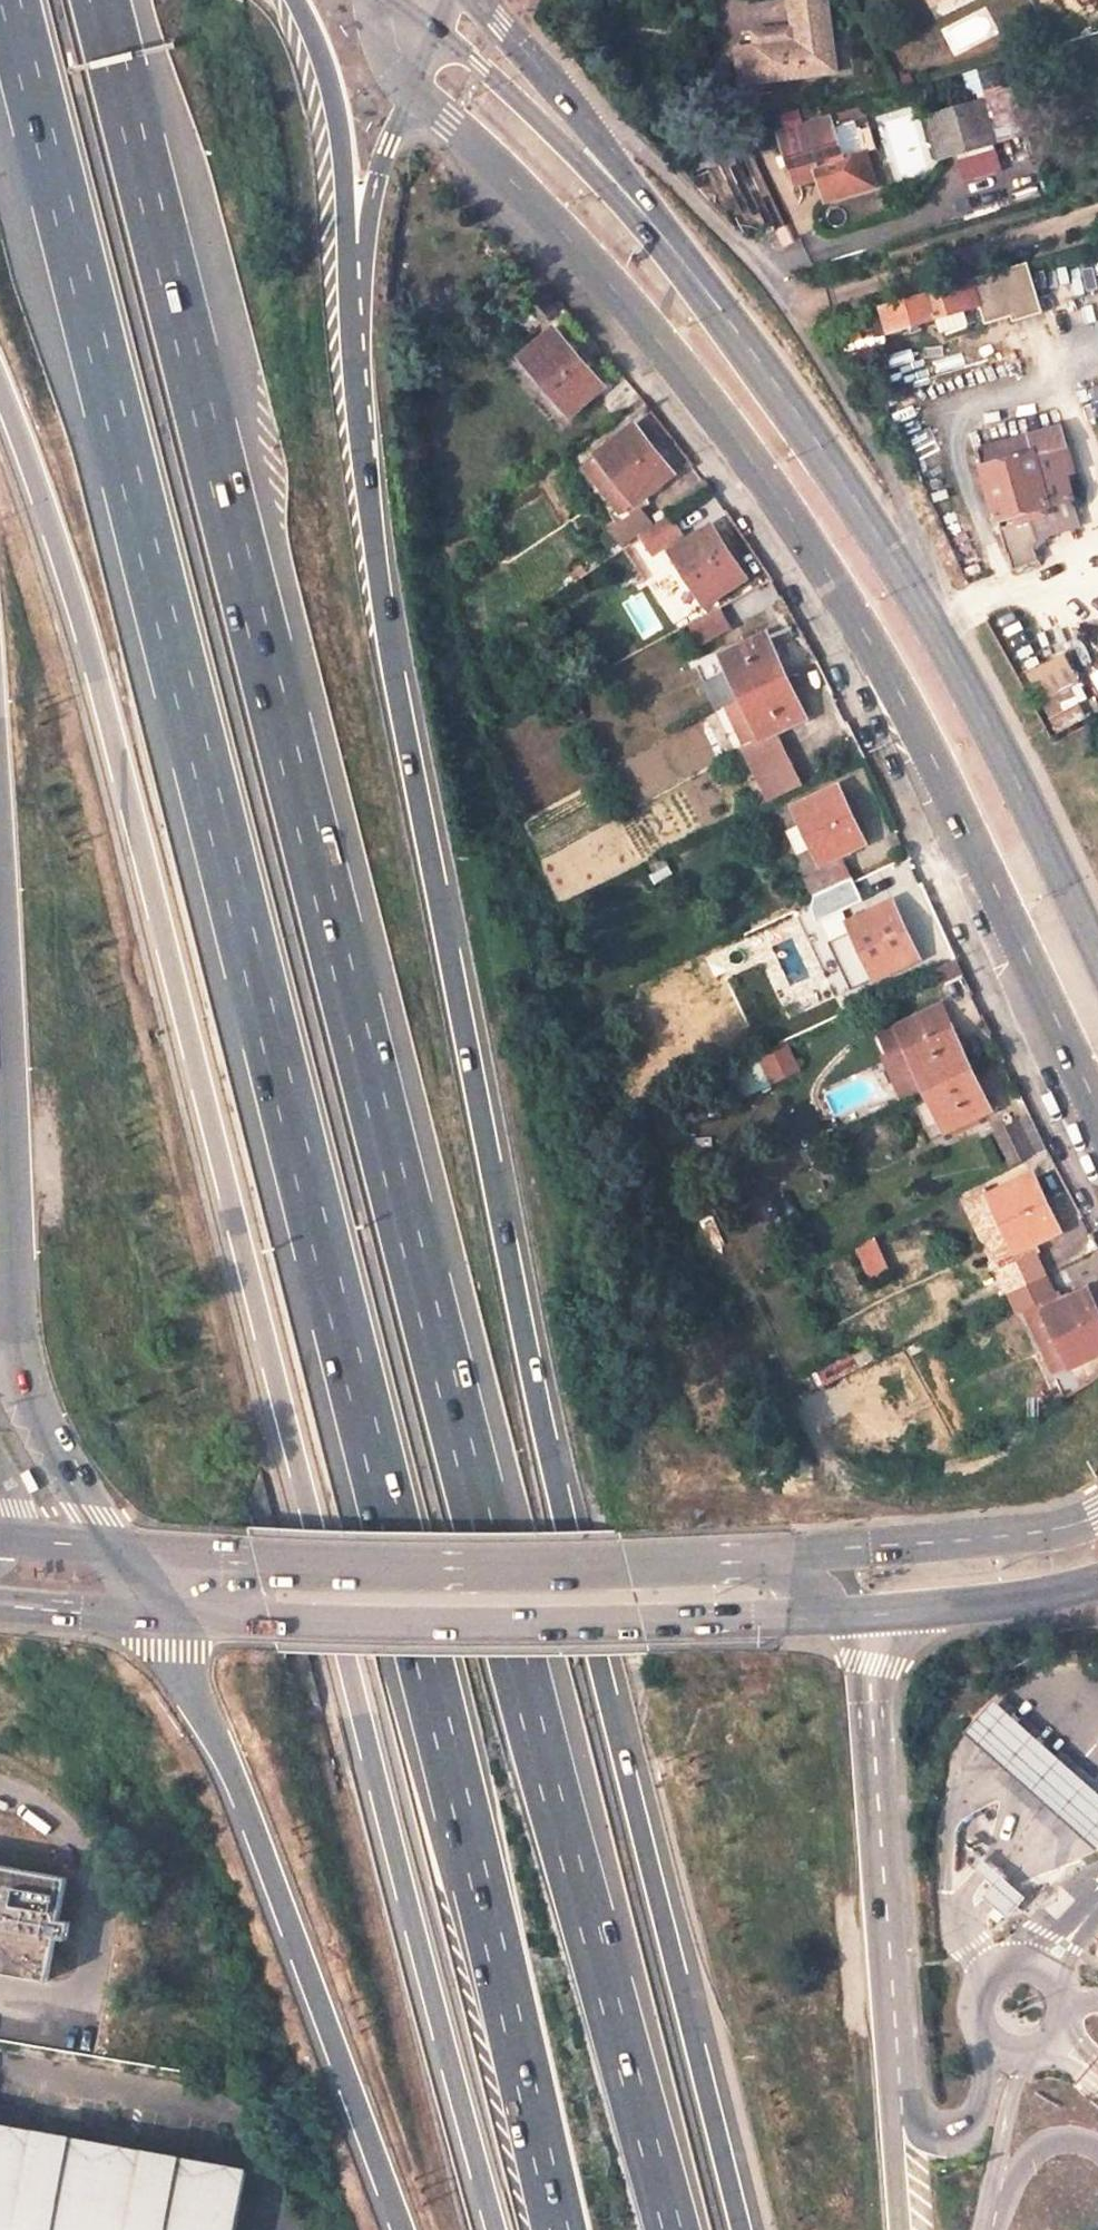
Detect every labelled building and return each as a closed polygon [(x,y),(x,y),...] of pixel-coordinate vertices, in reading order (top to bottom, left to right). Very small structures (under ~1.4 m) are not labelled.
[(825,0),(787,0),(793,35),(763,39),(765,53),(754,55),(736,58),(742,94),(838,80),(825,0)] [(765,53),(763,39),(752,41),(754,55),(765,53)] [(1017,99),(931,122),(946,169),(1029,145),(1017,99)] [(799,134),(815,187),(837,181),(840,192),(874,182),(868,161),(859,164),(845,120),(799,134)] [(890,190),(880,159),(868,161),(874,182),(840,192),(843,204),(890,190)] [(879,322),(887,342),(977,314),(969,289),(920,304),(924,309),(879,322)] [(552,340),(521,370),(569,425),(601,394),(552,340)] [(631,432),(595,462),(637,512),(672,479),(631,432)] [(977,466),(996,538),(1048,522),(1030,453),(977,466)] [(706,534),(667,564),(704,615),(743,586),(706,534)] [(701,647),(735,629),(723,608),(690,626),(701,647)] [(767,641),(723,663),(742,705),(786,684),(767,641)] [(1054,722),(1093,702),(1069,653),(1029,673),(1054,722)] [(742,705),(759,743),(768,739),(770,745),(748,754),(772,803),(802,790),(777,735),(804,723),(786,684),(742,705)] [(838,795),(797,814),(821,871),(865,849),(838,795)] [(891,907),(850,928),(877,983),(918,963),(891,907)] [(897,1061),(911,1054),(929,1089),(969,1070),(941,1013),(887,1040),(897,1061)] [(761,1057),(773,1084),(802,1071),(790,1045),(761,1057)] [(929,1089),(948,1132),(991,1110),(969,1070),(929,1089)] [(1014,1167),(1049,1149),(1032,1115),(997,1132),(1014,1167)] [(1033,1175),(991,1196),(1017,1252),(1061,1232),(1033,1175)] [(1017,1252),(991,1196),(971,1207),(1002,1271),(1022,1262),(1017,1252)] [(1012,1292),(1049,1276),(1039,1254),(1022,1262),(1002,1271),(1012,1292)] [(1026,1306),(1057,1292),(1049,1276),(1012,1292),(1020,1309),(1026,1306)] [(1071,1362),(1046,1311),(1069,1301),(1063,1290),(1057,1292),(1026,1306),(1056,1369),(1071,1362)] [(1046,1311),(1071,1362),(1074,1368),(1097,1355),(1097,1319),(1086,1294),(1069,1301),(1046,1311)] [(961,1735),(979,1750),(1097,1856),(1097,1855),(1097,1798),(1006,1716),(990,1702),(961,1735)] [(49,1979),(56,1937),(68,1939),(71,1922),(60,1920),(67,1878),(0,1866),(0,1970),(49,1979)] [(1038,1916),(989,1869),(961,1898),(1010,1945),(1038,1916)] [(0,2091),(0,2229),(235,2229),(251,2136),(0,2091)]
